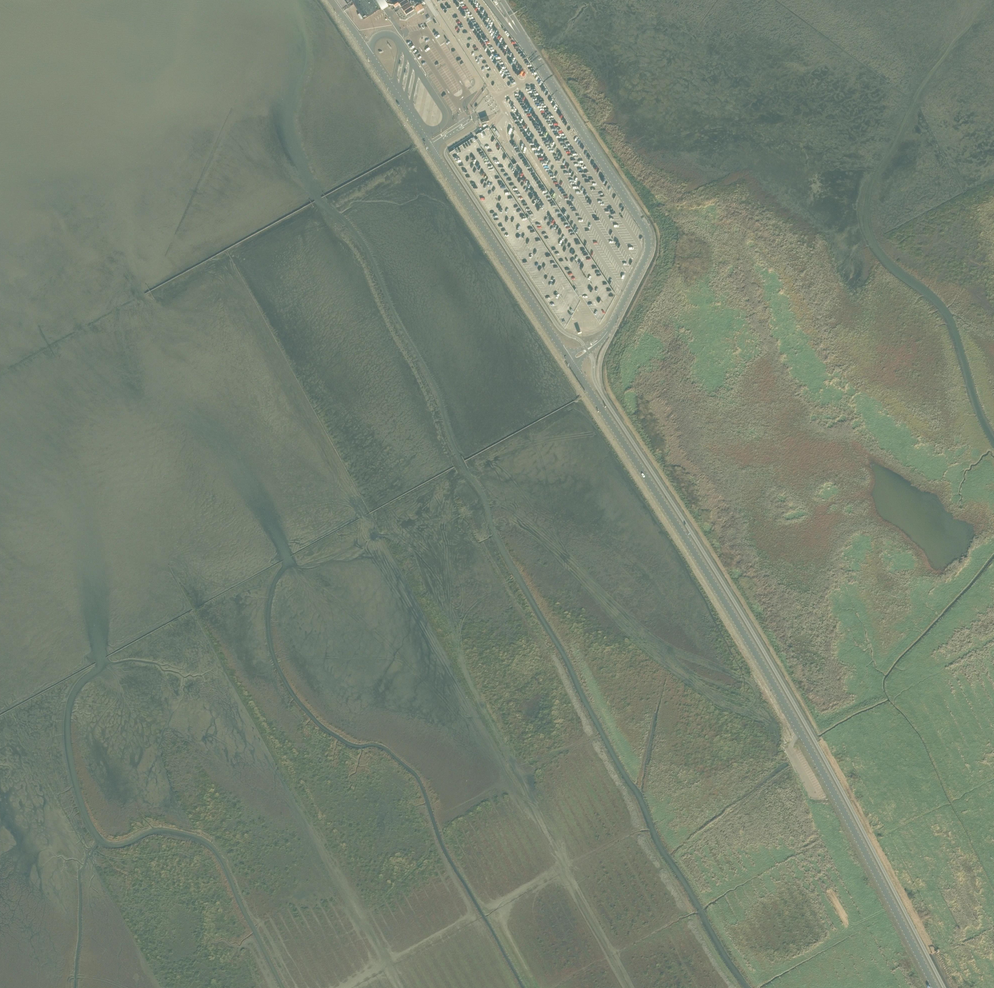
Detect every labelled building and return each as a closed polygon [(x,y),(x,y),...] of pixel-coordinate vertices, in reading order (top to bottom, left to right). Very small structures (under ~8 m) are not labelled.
[(393,5),(398,2),(397,0),(392,3),(390,3),(388,3),(387,1),(389,0),(362,0),(359,2),(358,0),(356,0),(352,3),(364,20),(380,9),(382,12),(385,9),(388,8),(386,5),(387,4),(393,5)] [(398,2),(393,5),(395,8),(398,6),(399,6),(406,16),(413,12),(411,8),(413,7),(417,14),(423,10),(421,6),(422,5),(419,0),(401,0),(398,2)]
